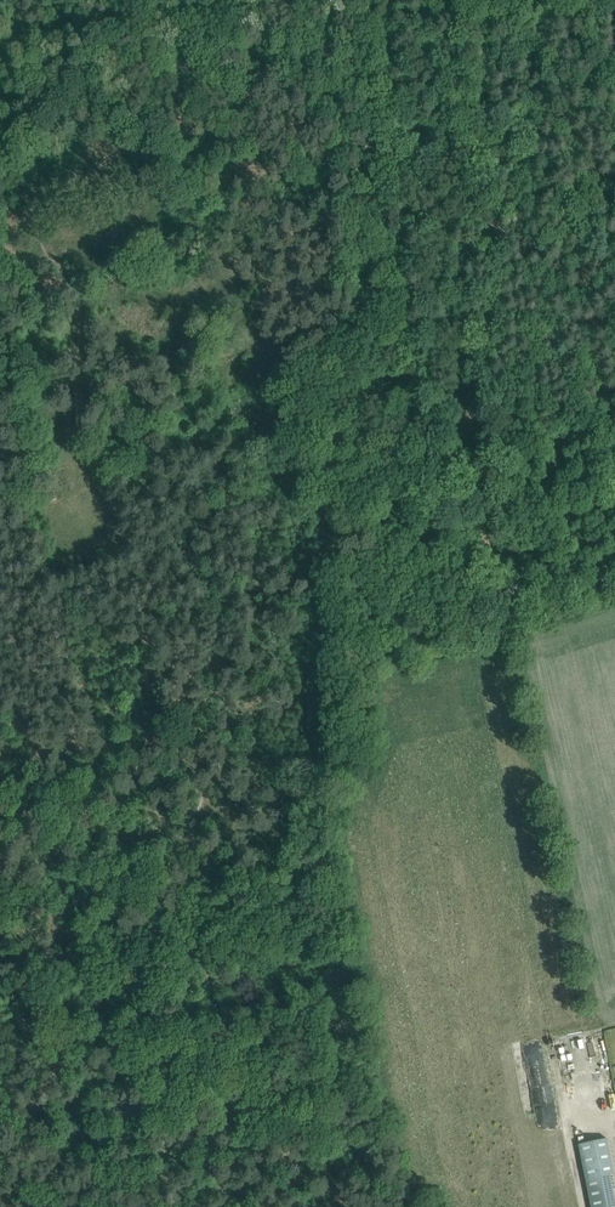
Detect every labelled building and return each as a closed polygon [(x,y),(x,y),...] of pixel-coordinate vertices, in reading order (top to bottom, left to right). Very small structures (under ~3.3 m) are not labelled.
[(611,1176),(614,1175),(607,1139),(579,1145),(592,1206),(614,1206),(614,1197),(611,1176)]
